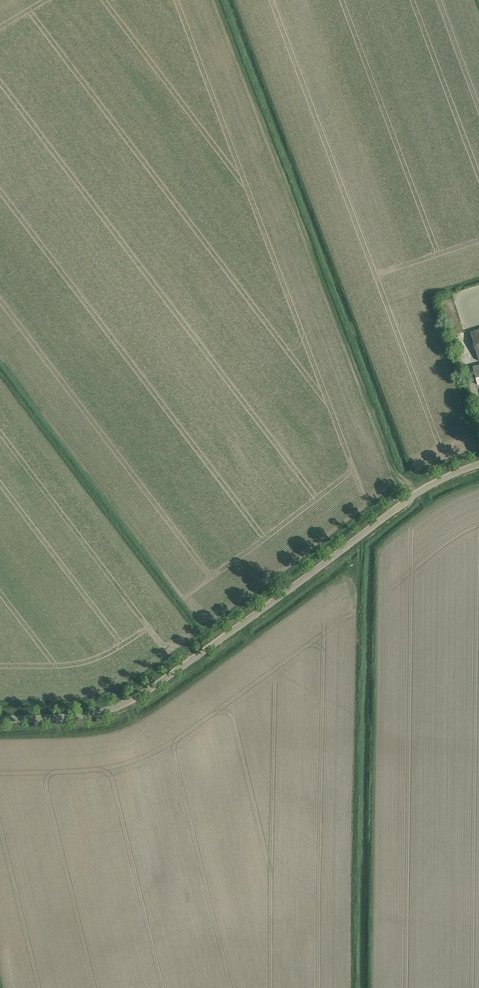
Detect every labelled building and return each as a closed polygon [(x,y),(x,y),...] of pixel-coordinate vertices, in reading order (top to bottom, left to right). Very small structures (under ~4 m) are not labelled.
[(471,332),(478,358),(478,329),(471,332)]
